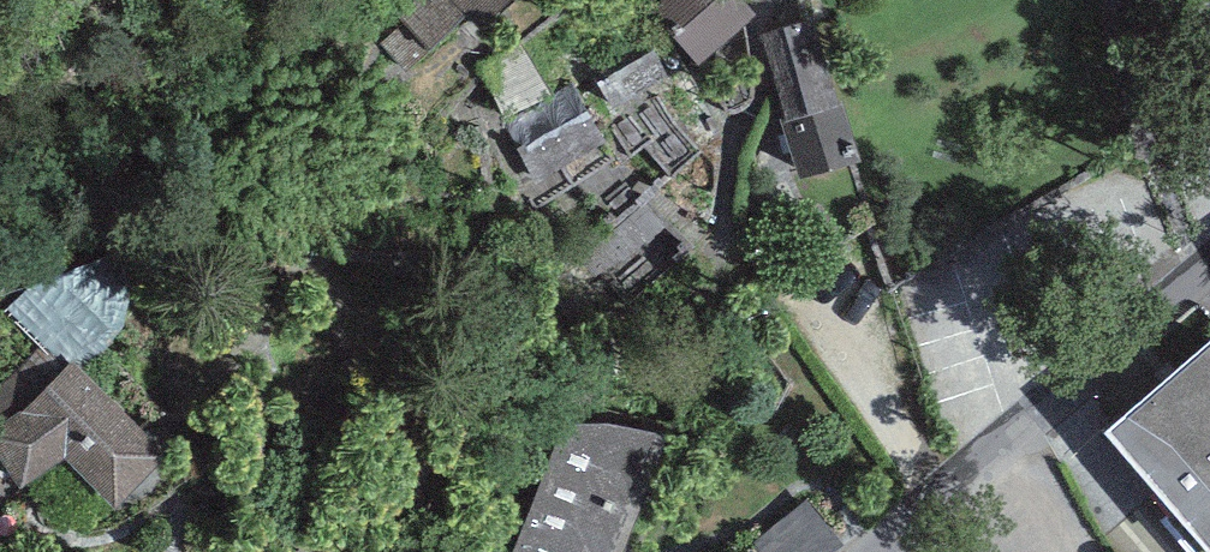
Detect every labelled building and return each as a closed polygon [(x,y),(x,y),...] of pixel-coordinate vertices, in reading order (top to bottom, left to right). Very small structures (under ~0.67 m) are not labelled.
[(462,13),(483,33),(515,0),(448,0),(462,13)] [(673,37),(714,0),(659,0),(648,9),(673,37)] [(740,0),(714,0),(673,37),(699,66),(755,17),(740,0)] [(758,35),(801,180),(861,161),(814,19),(758,35)] [(625,67),(639,94),(669,78),(655,51),(625,67)] [(639,94),(625,67),(596,82),(610,109),(639,94)] [(503,125),(537,180),(604,139),(571,84),(503,125)] [(1106,433),(1209,551),(1209,344),(1106,433)] [(75,361),(0,429),(0,463),(24,489),(61,456),(112,510),(166,461),(75,361)] [(516,551),(621,551),(664,435),(561,424),(516,551)] [(761,541),(771,551),(837,551),(854,537),(816,494),(761,541)]
